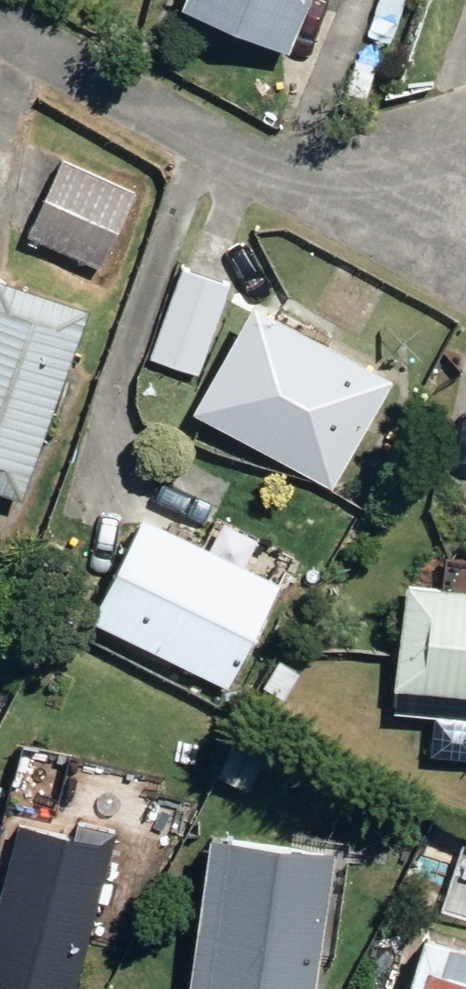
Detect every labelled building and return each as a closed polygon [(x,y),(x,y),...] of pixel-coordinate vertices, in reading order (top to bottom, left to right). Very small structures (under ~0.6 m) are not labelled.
[(298,46),(317,0),(187,0),(187,1),(298,46)] [(31,235),(108,267),(144,185),(67,153),(31,235)] [(154,352),(207,371),(238,281),(187,264),(154,352)] [(30,494),(99,306),(2,271),(0,276),(0,483),(30,494)] [(202,401),(344,478),(403,371),(260,293),(202,401)] [(103,616),(238,685),(291,581),(156,512),(103,616)] [(409,684),(465,690),(465,582),(421,577),(409,684)] [(223,774),(253,788),(279,733),(248,718),(223,774)] [(26,988),(82,988),(123,827),(20,801),(0,883),(0,983),(26,988)] [(345,847),(226,829),(202,988),(323,988),(345,847)] [(441,967),(435,988),(465,988),(465,975),(441,967)]
